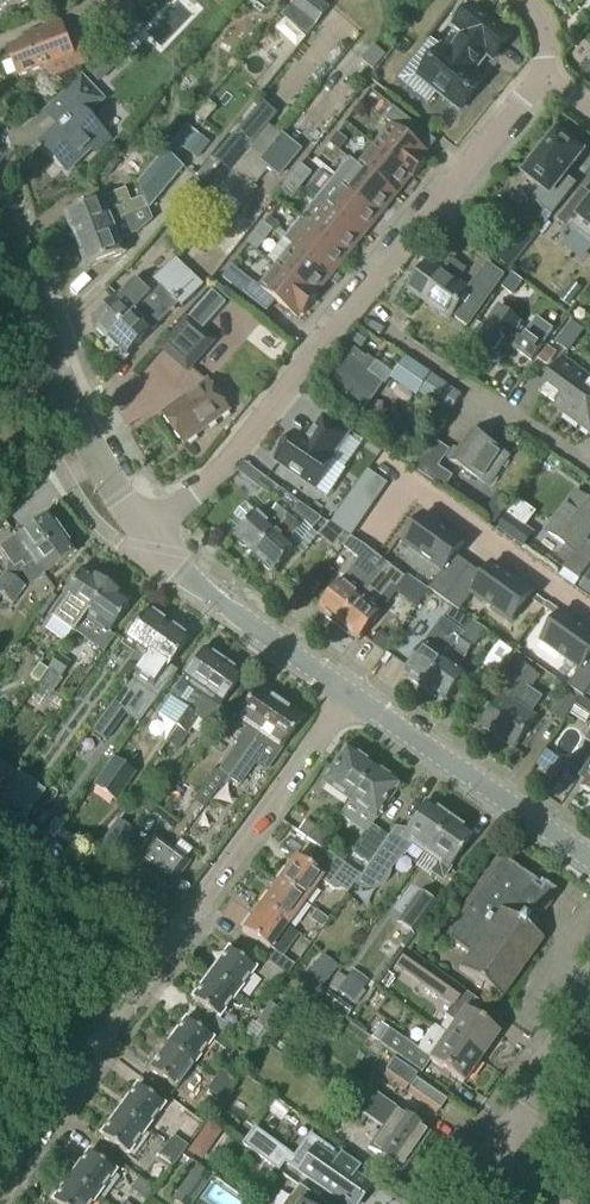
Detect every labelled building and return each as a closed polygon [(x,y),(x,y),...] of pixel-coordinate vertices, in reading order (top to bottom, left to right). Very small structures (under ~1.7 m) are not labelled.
[(29,1),(28,0),(0,0),(0,12),(29,1)] [(108,44),(138,11),(124,0),(111,0),(88,26),(108,44)] [(318,0),(298,0),(292,7),(317,26),(330,9),(318,0)] [(511,38),(472,6),(455,28),(465,37),(451,54),(443,48),(419,77),(459,110),(483,81),(473,72),(487,55),(493,60),(511,38)] [(135,17),(116,38),(126,48),(145,27),(135,17)] [(72,55),(61,26),(26,40),(28,44),(9,51),(19,78),(47,67),(51,78),(87,65),(82,52),(72,55)] [(374,46),(362,62),(374,72),(387,56),(374,46)] [(85,68),(97,81),(113,65),(101,51),(87,65),(85,68)] [(96,154),(110,141),(91,120),(91,112),(102,102),(83,81),(52,110),(64,122),(40,145),(54,159),(54,163),(60,169),(64,169),(67,173),(92,150),(96,154)] [(257,110),(235,136),(251,150),(273,123),(257,110)] [(386,121),(392,126),(375,148),(412,179),(414,181),(427,164),(425,162),(430,156),(409,139),(418,128),(395,110),(386,121)] [(220,164),(232,173),(251,150),(235,136),(233,134),(196,179),(203,185),(220,164)] [(349,142),(339,134),(332,144),(341,152),(349,142)] [(524,176),(530,180),(541,189),(531,202),(552,218),(573,192),(562,183),(584,155),(557,134),(538,159),(534,157),(524,170),(527,172),(524,176)] [(218,190),(228,199),(229,197),(242,208),(258,189),(255,186),(269,169),(280,179),(303,151),(283,135),(261,162),(259,161),(262,158),(251,150),(232,173),(218,190)] [(199,136),(186,153),(197,161),(210,145),(199,136)] [(359,168),(396,198),(412,179),(375,148),(359,167),(359,168)] [(142,195),(144,199),(148,211),(149,212),(185,169),(166,154),(139,186),(142,195)] [(108,179),(121,163),(112,155),(98,170),(108,179)] [(349,161),(333,181),(379,218),(396,198),(359,168),(359,167),(350,160),(349,161)] [(301,167),(291,180),(302,188),(311,175),(301,167)] [(291,180),(282,192),(292,200),(302,188),(291,180)] [(317,201),(363,238),(379,218),(333,181),(317,201)] [(67,215),(78,242),(114,228),(113,227),(124,222),(123,220),(129,218),(146,211),(148,211),(144,199),(132,203),(127,190),(103,201),(67,215)] [(558,222),(589,248),(589,205),(578,196),(558,222)] [(228,199),(212,218),(226,229),(243,209),(242,208),(229,197),(228,199)] [(317,201),(301,221),(347,258),(363,238),(317,201)] [(89,269),(124,255),(119,243),(138,235),(152,222),(149,212),(148,211),(146,211),(129,218),(123,220),(124,222),(113,227),(114,228),(78,242),(89,269)] [(347,258),(301,221),(285,241),(293,248),(331,278),(347,258)] [(273,232),(265,225),(249,244),(258,251),(273,232)] [(509,271),(533,241),(519,231),(496,261),(509,271)] [(293,249),(277,268),(314,298),(315,297),(331,278),(293,248),(293,249)] [(451,260),(441,273),(457,285),(467,271),(451,260)] [(182,309),(204,286),(177,261),(156,282),(161,287),(148,300),(110,342),(106,346),(124,362),(162,322),(179,305),(182,309)] [(429,265),(410,292),(466,332),(505,278),(490,268),(470,294),(457,285),(441,273),(429,265)] [(317,300),(277,268),(260,289),(232,267),(223,279),(244,295),(267,314),(276,303),(297,320),(302,314),(304,316),(317,300)] [(523,282),(512,275),(502,289),(513,296),(523,282)] [(161,287),(156,282),(154,281),(144,291),(134,282),(92,326),(110,342),(148,300),(161,287)] [(575,283),(560,301),(568,307),(582,289),(575,283)] [(226,304),(213,293),(190,319),(187,318),(159,350),(188,376),(217,343),(203,331),(226,304)] [(543,347),(542,346),(554,331),(537,319),(526,335),(518,329),(521,325),(499,310),(473,346),(494,362),(508,343),(515,349),(514,350),(532,362),(543,347)] [(555,344),(560,348),(569,354),(585,332),(571,322),(555,344)] [(359,329),(350,340),(362,349),(371,338),(359,329)] [(355,350),(327,387),(363,413),(384,384),(370,374),(377,364),(367,357),(366,359),(355,350)] [(589,382),(589,380),(563,360),(539,392),(557,405),(554,409),(565,416),(589,382)] [(418,395),(430,377),(407,361),(393,381),(417,397),(418,395)] [(418,395),(417,397),(449,418),(462,397),(430,377),(418,395)] [(184,446),(230,412),(208,382),(161,416),(184,446)] [(565,416),(589,435),(589,382),(565,416)] [(291,435),(273,463),(312,488),(330,461),(327,459),(342,435),(318,419),(303,443),(291,435)] [(509,458),(473,434),(460,454),(456,451),(449,461),(489,488),(509,458)] [(445,490),(452,480),(437,470),(450,452),(434,441),(415,469),(445,490)] [(589,568),(589,544),(586,541),(589,535),(589,506),(577,496),(549,535),(567,548),(559,560),(567,566),(564,570),(580,582),(589,568)] [(520,499),(498,529),(525,548),(536,533),(527,526),(537,512),(520,499)] [(341,501),(327,521),(348,536),(362,516),(341,501)] [(245,528),(235,538),(255,556),(295,512),(294,512),(283,502),(266,522),(246,505),(234,518),(245,528)] [(295,512),(255,556),(275,574),(296,550),(322,522),(315,515),(302,503),(294,512),(295,512)] [(483,516),(496,526),(503,516),(490,506),(483,516)] [(421,511),(400,540),(443,571),(464,541),(421,511)] [(21,572),(24,570),(23,568),(29,559),(60,537),(46,518),(0,550),(0,551),(8,562),(5,576),(3,575),(0,579),(0,601),(1,599),(13,582),(14,582),(21,572)] [(29,559),(23,568),(24,570),(21,572),(30,586),(73,556),(60,537),(29,559)] [(326,620),(338,629),(379,575),(387,565),(351,539),(344,549),(359,560),(320,610),(328,617),(326,620)] [(495,563),(474,593),(517,624),(538,594),(495,563)] [(379,575),(338,629),(350,639),(352,636),(360,642),(382,614),(374,609),(393,586),(397,589),(419,606),(429,592),(408,576),(405,579),(387,565),(379,575)] [(72,634),(83,618),(105,587),(81,570),(59,602),(64,605),(53,621),(72,634)] [(580,591),(589,598),(589,575),(580,591)] [(23,589),(14,582),(13,582),(1,599),(11,606),(23,589)] [(105,587),(83,618),(103,632),(93,647),(103,654),(114,639),(108,635),(129,604),(105,587)] [(111,679),(84,717),(95,725),(110,704),(122,689),(165,627),(145,613),(122,645),(135,653),(114,682),(111,679)] [(544,643),(587,673),(589,668),(589,631),(565,614),(544,643)] [(405,674),(426,689),(463,636),(451,627),(452,626),(450,626),(451,625),(444,620),(405,674)] [(165,627),(122,689),(131,695),(141,681),(153,690),(186,642),(165,627)] [(394,642),(381,633),(373,644),(386,653),(394,642)] [(463,636),(426,689),(447,704),(468,675),(458,668),(475,645),(463,636)] [(175,729),(176,730),(221,665),(202,651),(181,682),(182,683),(170,700),(178,705),(166,722),(176,729),(175,729)] [(58,656),(32,693),(44,701),(70,664),(58,656)] [(516,706),(529,688),(531,690),(540,677),(521,664),(512,677),(514,678),(502,696),(501,696),(480,726),(515,751),(536,720),(516,706)] [(218,709),(240,678),(221,665),(176,730),(166,744),(176,751),(185,736),(197,720),(205,726),(218,709)] [(202,809),(226,780),(227,778),(236,765),(278,705),(257,690),(235,721),(245,728),(235,743),(237,745),(218,772),(213,772),(192,801),(202,809)] [(578,702),(564,693),(550,714),(563,723),(578,702)] [(587,728),(589,723),(589,705),(583,700),(571,717),(587,728)] [(110,704),(95,725),(96,725),(90,733),(105,744),(126,716),(110,704)] [(265,774),(279,752),(301,721),(278,705),(236,765),(227,778),(226,780),(238,788),(254,766),(265,774)] [(336,794),(348,802),(371,769),(345,751),(322,784),(336,794)] [(115,800),(134,774),(115,761),(96,787),(115,800)] [(581,775),(587,779),(580,788),(589,795),(589,763),(581,775)] [(371,769),(348,802),(375,821),(398,788),(371,769)] [(0,797),(0,800),(24,818),(42,794),(16,775),(0,797)] [(423,854),(446,822),(424,806),(402,837),(393,831),(388,839),(368,867),(360,878),(355,885),(358,886),(362,888),(367,889),(372,889),(376,887),(380,885),(383,881),(385,877),(387,873),(403,854),(411,845),(423,854)] [(317,847),(325,836),(304,821),(296,832),(317,847)] [(446,822),(423,854),(439,865),(431,875),(441,882),(470,839),(446,822)] [(116,862),(134,836),(116,823),(97,849),(116,862)] [(351,856),(368,867),(388,839),(371,827),(351,856)] [(152,878),(172,851),(152,837),(132,864),(152,878)] [(172,851),(152,878),(169,891),(189,864),(172,851)] [(359,877),(327,855),(313,873),(295,860),(276,885),(303,905),(319,882),(333,892),(340,891),(346,895),(359,877)] [(537,884),(499,857),(442,937),(469,956),(460,968),(458,969),(459,970),(458,971),(475,984),(473,986),(480,991),(482,988),(499,1000),(499,999),(501,1000),(502,998),(501,998),(509,985),(511,986),(512,984),(511,984),(519,972),(520,972),(522,971),(520,970),(529,958),(530,958),(532,956),(531,956),(539,944),(540,945),(542,943),(541,942),(541,941),(524,929),(526,926),(520,922),(529,910),(540,918),(557,894),(540,881),(537,884)] [(285,929),(303,905),(276,885),(258,909),(285,929)] [(396,925),(413,937),(435,906),(418,894),(396,925)] [(268,953),(285,929),(258,909),(241,933),(268,953)] [(327,921),(315,912),(309,920),(321,929),(327,921)] [(479,1060),(497,1035),(465,1013),(474,1001),(406,952),(396,968),(450,1007),(443,1017),(454,1024),(445,1036),(479,1060)] [(227,953),(209,977),(236,996),(254,972),(227,953)] [(286,978),(293,967),(274,953),(267,964),(286,978)] [(321,957),(301,983),(316,995),(337,969),(321,957)] [(201,989),(192,1001),(208,1013),(201,1022),(222,1037),(228,1029),(218,1021),(236,996),(209,977),(201,989)] [(346,979),(337,992),(352,1003),(362,990),(346,979)] [(262,1015),(277,1026),(284,1016),(269,1005),(262,1015)] [(269,1036),(277,1026),(262,1015),(255,1025),(262,1031),(268,1035),(269,1036)] [(179,1030),(166,1047),(193,1067),(211,1042),(230,1056),(236,1048),(222,1037),(201,1022),(195,1031),(193,1029),(184,1023),(179,1030)] [(445,1036),(432,1027),(421,1042),(423,1048),(418,1054),(407,1046),(408,1045),(387,1030),(377,1045),(397,1060),(418,1075),(419,1074),(420,1075),(429,1063),(461,1086),(479,1060),(445,1036)] [(256,1055),(269,1036),(268,1035),(262,1031),(249,1049),(256,1055)] [(166,1047),(149,1072),(175,1091),(193,1067),(166,1047)] [(405,1093),(418,1075),(397,1060),(384,1079),(405,1093)] [(213,1081),(228,1092),(235,1081),(221,1071),(213,1081)] [(396,1111),(373,1095),(350,1079),(336,1098),(351,1108),(366,1119),(382,1130),(382,1131),(416,1154),(430,1133),(397,1110),(396,1111)] [(436,1114),(447,1099),(418,1079),(407,1094),(436,1114)] [(206,1091),(220,1102),(228,1092),(213,1081),(206,1091)] [(118,1113),(144,1133),(163,1108),(136,1089),(118,1113)] [(343,1120),(358,1130),(366,1119),(351,1108),(343,1120)] [(126,1157),(144,1133),(118,1113),(100,1138),(126,1157)] [(221,1133),(208,1124),(198,1137),(206,1143),(216,1141),(221,1133)] [(416,1154),(382,1131),(379,1135),(373,1131),(368,1140),(373,1143),(369,1150),(402,1174),(416,1154)] [(288,1157),(253,1132),(242,1147),(277,1173),(284,1164),(288,1157)] [(356,1170),(309,1137),(293,1160),(288,1157),(284,1164),(298,1174),(341,1203),(359,1203),(370,1189),(352,1177),(356,1170)] [(165,1148),(179,1159),(187,1148),(172,1138),(165,1148)] [(172,1169),(179,1159),(165,1148),(158,1158),(172,1169)] [(69,1180),(96,1199),(115,1174),(87,1155),(69,1180)] [(212,1178),(195,1166),(171,1200),(177,1203),(193,1203),(212,1178)] [(96,1199),(69,1180),(51,1203),(92,1203),(96,1199)] [(145,1202),(153,1192),(138,1180),(130,1191),(145,1202)] [(287,1203),(322,1203),(317,1200),(301,1189),(299,1187),(298,1189),(290,1199),(287,1203)]
